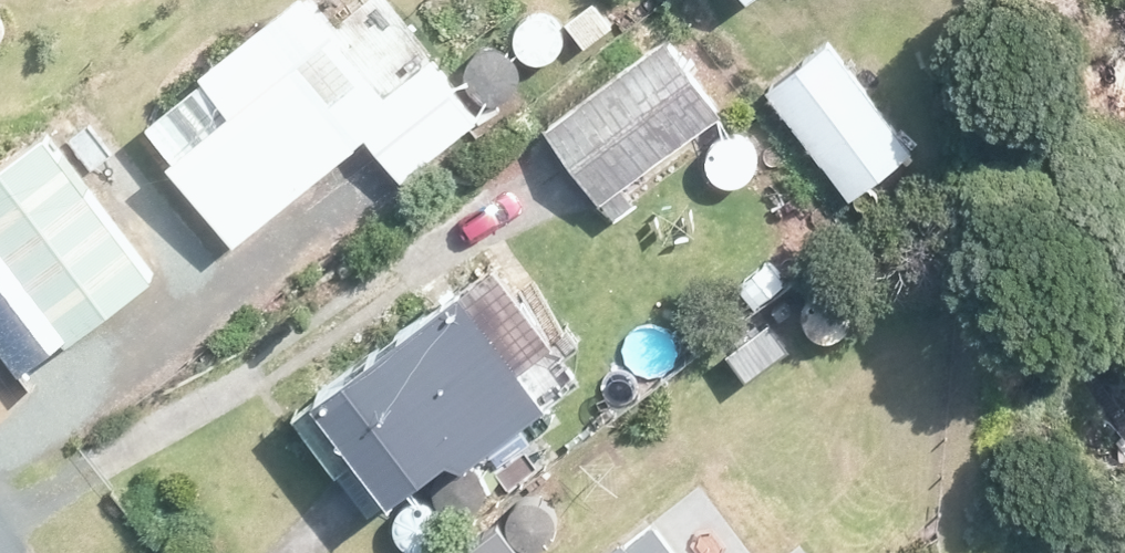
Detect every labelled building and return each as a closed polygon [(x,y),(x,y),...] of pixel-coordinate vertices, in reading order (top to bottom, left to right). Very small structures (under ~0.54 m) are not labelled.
[(453,70),(396,0),(374,0),(347,22),(330,0),(304,0),(162,115),(189,149),(178,159),(244,240),(376,133),(412,178),(490,115),(453,70)] [(620,14),(638,0),(609,0),(620,14)] [(617,209),(739,112),(675,31),(552,128),(617,209)] [(926,146),(834,36),(774,86),(867,196),(926,146)] [(59,129),(0,172),(0,227),(78,334),(163,273),(59,129)] [(415,194),(383,157),(318,213),(350,250),(415,194)] [(490,460),(603,372),(512,254),(328,395),(410,501),(479,447),(490,460)] [(754,382),(799,348),(774,316),(730,351),(754,382)] [(516,512),(462,552),(547,552),(516,512)] [(668,516),(619,552),(697,552),(668,516)]
